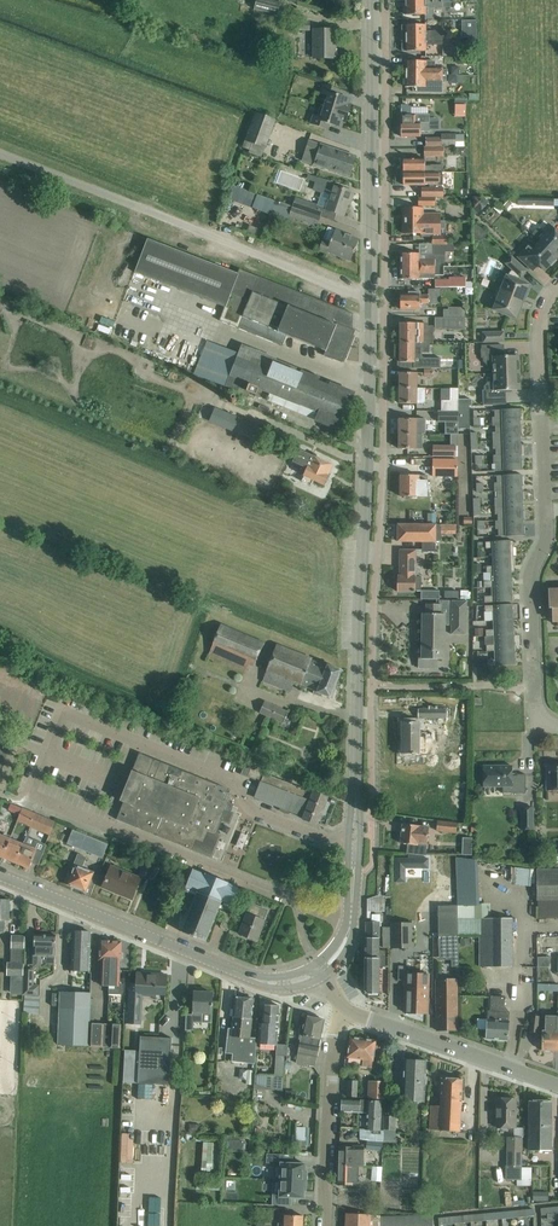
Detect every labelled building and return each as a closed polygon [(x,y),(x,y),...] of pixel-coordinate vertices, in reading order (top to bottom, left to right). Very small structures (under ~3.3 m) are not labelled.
[(280,15),(283,4),(269,0),(259,0),(257,9),(280,15)] [(442,8),(442,2),(406,2),(406,15),(426,15),(426,8),(442,8)] [(310,29),(310,21),(299,21),(299,29),(310,29)] [(402,38),(442,38),(442,31),(426,31),(426,25),(402,25),(402,38)] [(335,30),(323,30),(314,30),(314,58),(335,58),(335,47),(333,47),(333,31),(335,31),(335,30)] [(442,38),(402,38),(402,51),(426,51),(426,44),(442,44),(442,38)] [(406,61),(406,74),(442,74),(442,68),(435,68),(426,68),(426,61),(406,61)] [(442,74),(406,74),(406,87),(426,87),(426,81),(442,81),(442,74)] [(449,75),(449,79),(452,83),(457,83),(457,75),(449,75)] [(321,105),(349,114),(352,105),(349,104),(351,99),(336,94),(338,89),(323,84),(321,93),(325,95),(321,105)] [(458,116),(469,116),(469,104),(459,104),(458,116)] [(349,114),(321,105),(318,116),(314,115),(311,124),(325,129),(327,123),(342,128),(343,123),(346,123),(349,114)] [(401,115),(401,137),(413,137),(421,137),(421,131),(430,132),(430,115),(428,115),(411,115),(408,115),(408,106),(401,106),(401,115)] [(411,107),(411,115),(428,115),(428,107),(411,107)] [(261,157),(274,122),(254,115),(241,150),(261,157)] [(441,135),(441,138),(426,138),(426,146),(441,146),(441,144),(459,144),(459,135),(441,135)] [(356,157),(345,153),(309,141),(302,160),(350,176),(356,157)] [(443,157),(443,147),(425,147),(425,157),(443,157)] [(404,159),(403,172),(442,172),(442,165),(431,165),(431,166),(425,166),(425,159),(404,159)] [(442,172),(403,172),(403,185),(425,185),(425,184),(432,184),(432,179),(442,179),(442,172)] [(326,209),(332,211),(344,215),(349,200),(352,200),(354,192),(334,186),(326,209)] [(239,188),(235,203),(276,213),(280,199),(239,188)] [(443,188),(421,188),(421,197),(443,196),(443,188)] [(295,197),(292,205),(321,215),(324,207),(295,197)] [(516,204),(553,205),(553,197),(516,197),(516,204)] [(484,198),(475,198),(473,198),(473,208),(478,213),(488,203),(484,198)] [(503,206),(507,209),(512,204),(508,201),(503,206)] [(321,215),(292,205),(289,214),(318,224),(321,215)] [(403,221),(440,221),(440,213),(423,213),(423,208),(403,208),(403,221)] [(440,221),(403,221),(403,233),(423,234),(423,236),(430,236),(430,228),(445,228),(445,221),(440,221)] [(557,257),(557,256),(557,233),(548,224),(543,230),(547,234),(540,241),(557,257)] [(328,227),(323,239),(319,251),(327,254),(328,252),(350,261),(359,239),(328,227)] [(433,236),(433,244),(447,244),(447,236),(433,236)] [(225,307),(238,273),(148,239),(135,273),(225,307)] [(557,257),(540,241),(533,249),(529,245),(518,257),(533,271),(538,264),(545,270),(550,266),(552,266),(556,261),(556,258),(557,257)] [(401,253),(401,266),(435,266),(445,266),(445,252),(447,252),(447,244),(433,244),(432,254),(419,254),(401,253)] [(494,290),(522,302),(524,296),(526,297),(526,296),(525,296),(529,285),(518,280),(527,271),(512,257),(506,264),(512,270),(508,277),(507,276),(503,285),(501,284),(496,291),(494,290)] [(435,266),(401,266),(401,279),(419,279),(419,278),(435,278),(435,266)] [(238,273),(225,307),(220,321),(283,346),(287,335),(325,351),(324,355),(342,363),(355,331),(353,329),(353,314),(354,314),(239,269),(238,273)] [(450,277),(450,280),(435,280),(435,287),(466,287),(466,288),(473,288),(473,281),(466,281),(466,277),(450,277)] [(420,295),(420,292),(409,292),(409,295),(401,295),(401,309),(420,310),(420,304),(440,304),(440,289),(428,289),(428,295),(420,295)] [(522,302),(494,290),(494,291),(495,291),(495,300),(497,301),(494,310),(516,319),(521,308),(522,308),(522,307),(520,307),(522,302)] [(443,309),(443,317),(465,317),(465,307),(448,307),(448,309),(443,309)] [(465,317),(443,317),(435,317),(435,329),(465,330),(465,317)] [(400,323),(400,343),(422,343),(429,343),(430,323),(413,323),(400,323)] [(484,342),(504,342),(504,332),(483,333),(484,342)] [(225,386),(238,354),(207,341),(194,373),(225,386)] [(400,343),(400,362),(414,362),(414,367),(429,367),(441,367),(441,359),(442,358),(422,357),(422,343),(400,343)] [(494,374),(520,373),(519,356),(502,356),(502,345),(486,345),(486,349),(481,349),(481,358),(484,358),(484,361),(488,365),(493,364),(494,374)] [(241,347),(238,354),(225,386),(227,387),(238,391),(239,388),(256,395),(258,389),(320,414),(317,420),(339,429),(353,393),(331,384),(330,387),(318,382),(320,377),(314,374),(314,376),(303,372),(302,375),(275,364),(276,361),(241,347)] [(400,373),(400,388),(417,388),(417,373),(412,373),(400,373)] [(520,373),(494,374),(494,383),(488,383),(485,387),(485,390),(482,390),(483,399),(488,399),(488,405),(504,405),(503,390),(520,390),(520,373)] [(400,388),(400,404),(412,404),(425,404),(426,388),(417,388),(400,388)] [(442,401),(441,412),(458,412),(458,399),(458,389),(450,389),(450,401),(442,401)] [(458,412),(458,428),(470,428),(469,406),(470,406),(470,399),(458,399),(458,412)] [(215,408),(210,419),(241,433),(246,421),(215,408)] [(492,425),(519,424),(519,421),(521,421),(521,409),(492,410),(492,425)] [(439,411),(439,422),(446,422),(446,434),(458,434),(458,428),(458,412),(441,412),(439,411)] [(399,418),(399,434),(416,434),(423,434),(425,434),(425,419),(412,419),(399,418)] [(521,424),(519,424),(492,425),(493,441),(520,440),(519,436),(522,436),(521,424)] [(399,434),(399,449),(411,449),(423,449),(423,434),(416,434),(399,434)] [(520,444),(520,440),(493,441),(493,456),(522,455),(522,444),(520,444)] [(435,445),(434,456),(458,457),(458,446),(435,445)] [(307,468),(301,481),(311,486),(314,481),(324,486),(329,476),(328,476),(333,465),(326,462),(320,459),(299,449),(293,462),(307,468)] [(522,455),(493,456),(494,471),(523,470),(522,459),(520,459),(520,455),(522,455)] [(434,457),(423,457),(423,463),(418,463),(418,472),(434,472),(434,457)] [(427,482),(418,482),(418,475),(401,475),(401,497),(427,497),(427,482)] [(494,491),(521,490),(521,486),(523,486),(523,475),(494,476),(494,491)] [(523,490),(521,490),(494,491),(495,506),(522,505),(521,501),(524,501),(523,490)] [(522,509),(522,505),(495,506),(495,521),(522,521),(524,521),(524,509),(522,509)] [(522,524),(522,521),(495,521),(496,536),(525,536),(524,524),(522,524)] [(455,525),(398,524),(398,542),(422,542),(422,550),(422,552),(436,552),(436,545),(438,545),(438,542),(441,542),(441,534),(455,534),(455,525)] [(492,557),(513,556),(513,547),(514,547),(513,541),(485,542),(486,548),(493,548),(494,557),(492,557)] [(422,550),(400,551),(400,576),(398,576),(397,592),(421,592),(421,582),(418,582),(418,577),(415,577),(415,551),(422,552),(422,550)] [(513,556),(492,557),(494,557),(494,566),(487,566),(487,572),(515,571),(514,565),(513,556)] [(515,571),(487,572),(487,573),(491,573),(491,581),(484,581),(484,588),(491,587),(511,587),(513,587),(513,580),(511,580),(511,572),(515,572),(515,571)] [(512,595),(511,587),(491,587),(492,596),(484,596),(485,603),(514,602),(514,595),(512,595)] [(554,590),(554,592),(549,592),(549,609),(552,608),(553,621),(557,621),(557,622),(557,590),(554,590)] [(447,599),(447,591),(424,591),(424,599),(447,599)] [(444,659),(444,647),(444,625),(451,625),(451,635),(466,635),(467,601),(439,601),(439,604),(427,604),(427,614),(423,614),(422,654),(418,654),(418,668),(437,668),(438,659),(444,659)] [(493,620),(513,620),(512,611),(514,611),(514,604),(485,606),(485,612),(493,612),(493,620)] [(513,620),(493,620),(491,620),(491,621),(493,621),(493,630),(486,630),(486,636),(515,635),(515,629),(513,629),(513,620)] [(221,625),(209,654),(250,673),(264,643),(221,625)] [(515,635),(486,636),(493,636),(494,645),(486,645),(487,651),(516,650),(516,644),(514,644),(513,635),(515,635)] [(263,681),(279,688),(291,692),(295,682),(315,690),(313,694),(318,696),(319,693),(331,698),(341,670),(328,665),(327,666),(311,660),(312,659),(277,645),(263,681)] [(516,650),(487,651),(494,651),(494,660),(487,660),(487,666),(517,665),(516,659),(514,659),(514,650),(516,650)] [(284,722),(289,711),(266,700),(261,712),(284,722)] [(418,718),(446,718),(446,710),(437,709),(437,707),(429,706),(429,709),(418,709),(418,718)] [(422,733),(419,733),(419,723),(403,723),(403,753),(412,753),(412,754),(415,754),(415,753),(426,753),(426,743),(430,743),(431,737),(426,737),(422,737),(422,733)] [(227,789),(139,753),(120,801),(124,802),(117,819),(192,850),(193,849),(211,856),(219,836),(215,835),(222,820),(229,823),(232,815),(229,814),(232,806),(227,804),(231,794),(226,792),(227,789)] [(306,800),(309,791),(265,774),(266,770),(246,762),(241,775),(261,782),(255,797),(304,816),(310,802),(306,800)] [(546,765),(547,777),(547,790),(557,790),(557,765),(546,765)] [(503,794),(526,793),(526,774),(517,774),(517,776),(512,776),(512,766),(483,766),(484,787),(503,787),(503,794)] [(310,802),(304,816),(303,819),(317,825),(327,798),(309,791),(306,800),(310,802)] [(11,804),(9,810),(20,815),(22,808),(11,804)] [(18,820),(17,822),(30,827),(31,825),(32,824),(36,814),(22,808),(20,815),(18,820)] [(521,808),(522,830),(534,829),(533,808),(521,808)] [(36,814),(32,824),(48,831),(52,820),(36,814)] [(454,833),(455,824),(435,822),(434,831),(454,833)] [(401,843),(408,844),(407,854),(425,856),(429,828),(420,827),(420,826),(403,824),(401,843)] [(72,830),(68,841),(67,843),(103,858),(108,845),(72,830)] [(10,839),(11,836),(5,833),(3,837),(0,835),(0,856),(2,857),(10,839)] [(10,839),(2,857),(16,862),(23,844),(10,839)] [(24,841),(23,844),(16,862),(30,868),(37,850),(30,847),(31,844),(24,841)] [(79,854),(78,855),(74,865),(75,866),(67,885),(86,892),(94,872),(82,867),(86,857),(79,854)] [(434,858),(435,937),(438,937),(454,937),(453,858),(434,858)] [(147,859),(142,870),(140,875),(149,879),(156,862),(147,859)] [(132,899),(137,888),(141,878),(111,866),(103,887),(132,899)] [(182,932),(206,942),(222,902),(233,906),(234,905),(240,889),(241,888),(240,888),(228,883),(229,882),(228,882),(206,874),(205,873),(205,874),(193,869),(194,869),(193,869),(192,871),(184,891),(196,896),(182,932)] [(537,871),(537,900),(538,900),(538,918),(557,918),(557,870),(537,871)] [(5,932),(6,921),(9,921),(10,900),(0,899),(0,931),(5,932)] [(256,940),(264,920),(268,910),(252,904),(248,914),(247,914),(240,934),(256,940)] [(229,930),(234,915),(226,912),(221,927),(229,930)] [(512,918),(479,918),(455,919),(455,934),(479,934),(480,967),(512,967),(512,918)] [(379,922),(378,922),(366,922),(366,938),(365,938),(364,991),(367,994),(379,994),(380,987),(388,987),(388,967),(386,967),(386,956),(383,956),(383,953),(379,953),(379,922)] [(391,948),(414,948),(413,923),(391,923),(391,948)] [(74,931),(72,971),(89,972),(90,932),(74,931)] [(34,934),(34,946),(34,948),(34,956),(42,956),(42,970),(54,971),(55,948),(56,948),(56,935),(34,934)] [(8,964),(7,975),(24,976),(24,970),(24,966),(25,937),(12,936),(11,948),(14,948),(13,964),(8,964)] [(454,937),(438,937),(438,947),(458,946),(458,937),(454,937)] [(110,982),(111,941),(100,941),(99,960),(102,960),(101,985),(109,985),(109,994),(111,994),(111,982),(110,982)] [(122,942),(111,941),(110,982),(111,982),(111,994),(118,994),(118,986),(120,986),(120,961),(122,961),(122,942)] [(540,957),(540,966),(551,966),(551,956),(540,957)] [(24,970),(24,976),(23,994),(39,995),(39,985),(33,985),(34,970),(24,970)] [(407,973),(407,982),(406,1013),(427,1013),(428,974),(420,974),(420,970),(410,970),(410,973),(407,973)] [(125,1023),(140,1024),(141,1012),(142,995),(156,996),(156,994),(165,995),(167,975),(137,973),(136,984),(130,984),(129,1011),(126,1011),(125,1023)] [(437,980),(437,1028),(437,1031),(457,1030),(456,979),(437,980)] [(90,1046),(90,1017),(91,998),(91,992),(60,992),(59,994),(52,993),(52,1006),(59,1006),(58,1045),(90,1046)] [(186,1014),(186,1026),(186,1030),(193,1030),(194,1023),(201,1023),(202,1012),(212,1013),(212,1006),(213,1006),(213,1003),(212,1003),(212,993),(194,992),(193,1015),(186,1014)] [(478,1018),(477,1030),(487,1030),(486,1039),(508,1040),(509,1028),(510,1012),(504,1012),(505,997),(491,996),(490,1011),(488,1011),(487,1019),(478,1018)] [(232,1061),(254,1064),(257,1038),(250,1038),(252,1019),(254,999),(235,997),(233,1017),(234,1017),(232,1035),(228,1035),(226,1052),(233,1053),(232,1061)] [(40,999),(25,998),(24,1012),(39,1013),(40,999)] [(277,1045),(278,1017),(279,1005),(263,1004),(262,1023),(260,1023),(258,1044),(277,1045)] [(315,1067),(315,1066),(317,1057),(325,1022),(323,1019),(305,1016),(296,1063),(315,1067)] [(539,1017),(530,1016),(528,1032),(537,1033),(539,1017)] [(556,1050),(557,1017),(546,1016),(546,1024),(545,1024),(545,1030),(543,1030),(542,1050),(556,1050)] [(102,1047),(105,1024),(91,1023),(90,1046),(102,1047)] [(122,1026),(105,1024),(102,1047),(120,1048),(122,1026)] [(170,1085),(171,1050),(172,1038),(140,1036),(138,1084),(170,1085)] [(373,1060),(374,1053),(376,1041),(350,1037),(348,1057),(363,1059),(362,1066),(372,1068),(373,1060)] [(276,1055),(274,1077),(256,1076),(255,1089),(283,1091),(285,1056),(276,1055)] [(405,1059),(404,1071),(403,1101),(425,1102),(426,1072),(427,1060),(405,1059)] [(240,1068),(239,1078),(246,1079),(247,1069),(240,1068)] [(246,1084),(253,1085),(255,1070),(247,1070),(246,1084)] [(431,1105),(430,1117),(430,1130),(461,1131),(463,1079),(441,1078),(440,1106),(431,1105)] [(347,1096),(357,1097),(357,1081),(348,1080),(347,1096)] [(369,1088),(368,1098),(385,1099),(386,1082),(376,1081),(376,1089),(369,1088)] [(342,1098),(341,1111),(367,1113),(366,1130),(374,1131),(374,1133),(380,1134),(383,1101),(342,1098)] [(497,1098),(497,1111),(497,1127),(516,1127),(516,1099),(497,1098)] [(529,1100),(529,1113),(529,1150),(552,1150),(552,1101),(529,1100)] [(398,1116),(386,1116),(386,1140),(397,1141),(398,1116)] [(312,1140),(313,1127),(299,1126),(299,1139),(312,1140)] [(125,1132),(124,1161),(136,1161),(137,1132),(125,1132)] [(509,1137),(509,1165),(509,1179),(517,1179),(531,1180),(532,1180),(532,1167),(522,1167),(523,1137),(509,1137)] [(207,1140),(205,1146),(222,1150),(223,1143),(207,1140)] [(232,1150),(247,1151),(248,1141),(232,1140),(232,1150)] [(382,1151),(383,1142),(370,1141),(369,1150),(382,1151)] [(339,1146),(339,1166),(353,1166),(364,1166),(364,1159),(364,1146),(353,1146),(353,1147),(339,1146)] [(267,1154),(266,1163),(274,1163),(273,1179),(280,1180),(304,1181),(307,1181),(307,1170),(305,1170),(305,1164),(293,1163),(293,1155),(274,1154),(267,1154)] [(339,1166),(338,1185),(350,1185),(358,1186),(358,1176),(353,1176),(353,1166),(339,1166)] [(383,1168),(374,1167),(373,1181),(382,1182),(383,1168)] [(272,1195),(272,1205),(291,1205),(292,1197),(304,1197),(304,1191),(306,1191),(307,1181),(304,1181),(280,1180),(273,1179),(272,1195)] [(557,1214),(557,1207),(541,1209),(542,1216),(557,1214)] [(534,1209),(518,1210),(519,1217),(535,1216),(534,1209)] [(519,1217),(518,1210),(503,1212),(503,1219),(519,1217)] [(503,1219),(503,1212),(487,1213),(488,1220),(503,1219)] [(371,1216),(371,1214),(347,1213),(346,1225),(378,1225),(379,1216),(371,1216)] [(488,1220),(487,1213),(471,1215),(472,1222),(488,1220)] [(278,1225),(303,1225),(303,1216),(285,1215),(285,1223),(278,1223),(278,1225)] [(472,1222),(471,1215),(456,1216),(456,1223),(472,1222)] [(456,1223),(456,1216),(440,1217),(440,1225),(456,1223)]
